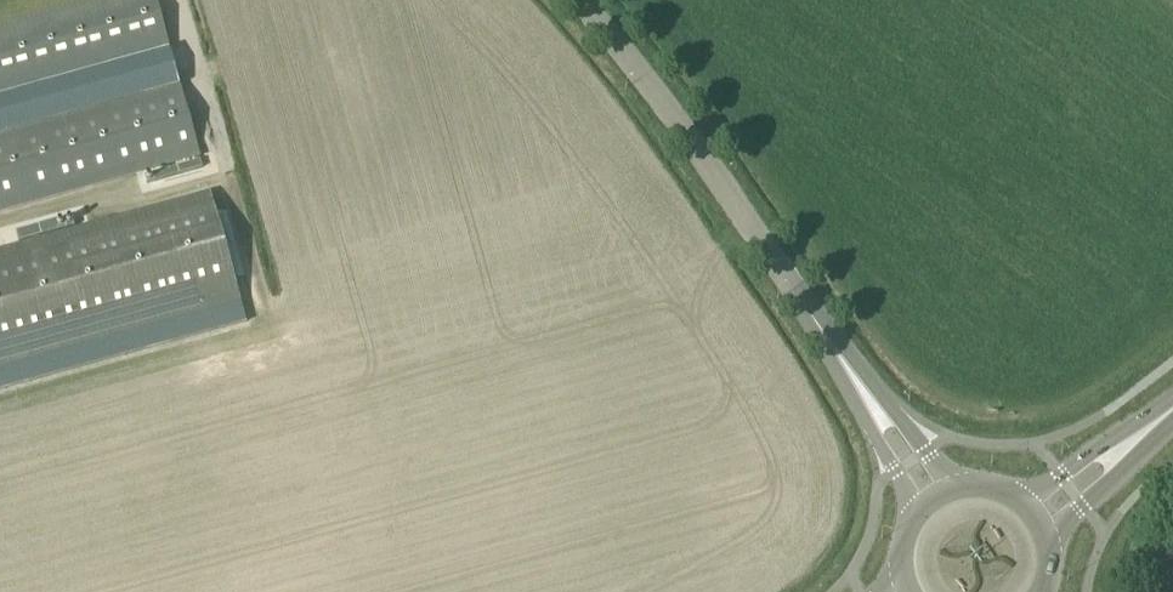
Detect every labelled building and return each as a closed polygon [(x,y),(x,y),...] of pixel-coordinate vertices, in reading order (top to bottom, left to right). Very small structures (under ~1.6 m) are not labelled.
[(168,50),(154,0),(95,0),(0,27),(0,97),(168,50)] [(200,155),(181,85),(0,136),(0,211),(200,155)] [(241,301),(209,193),(0,251),(0,368),(241,301)]
